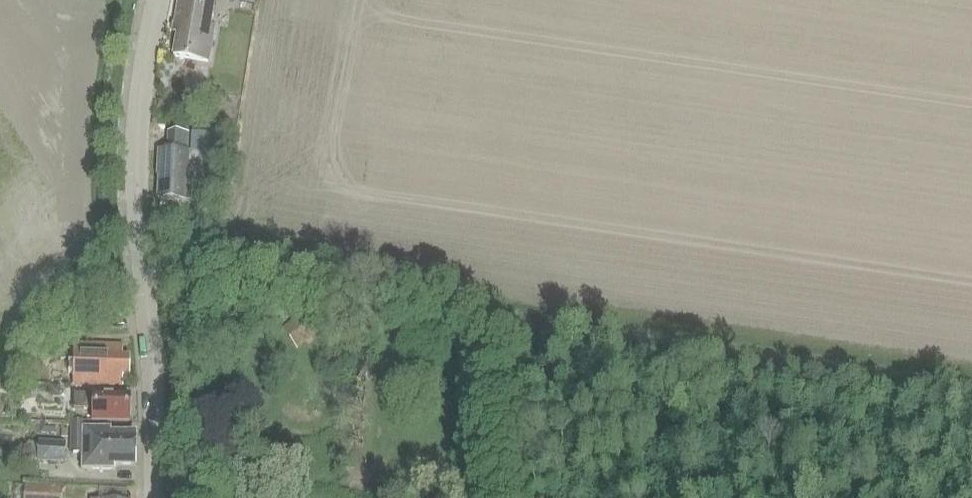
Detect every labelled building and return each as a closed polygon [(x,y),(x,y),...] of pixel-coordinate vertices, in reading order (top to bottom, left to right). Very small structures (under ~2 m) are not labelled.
[(174,56),(209,61),(215,25),(210,24),(214,0),(180,0),(176,23),(173,24),(172,28),(174,30),(174,32),(178,33),(174,56)] [(159,150),(157,176),(159,176),(157,200),(191,202),(192,182),(186,182),(188,152),(187,152),(188,134),(168,133),(167,151),(159,150)] [(298,353),(324,333),(308,311),(281,332),(298,353)] [(130,376),(131,357),(123,357),(123,345),(75,344),(74,385),(123,386),(123,376),(130,376)] [(129,422),(130,395),(94,395),(75,395),(74,409),(94,410),(93,422),(129,422)] [(134,466),(134,434),(111,434),(112,429),(84,428),(84,422),(72,422),(72,453),(83,453),(82,470),(115,470),(115,465),(134,466)] [(40,436),(39,461),(64,462),(65,445),(64,445),(64,439),(57,439),(57,438),(49,438),(49,437),(40,436)] [(24,497),(62,497),(62,488),(24,487),(24,497)]
